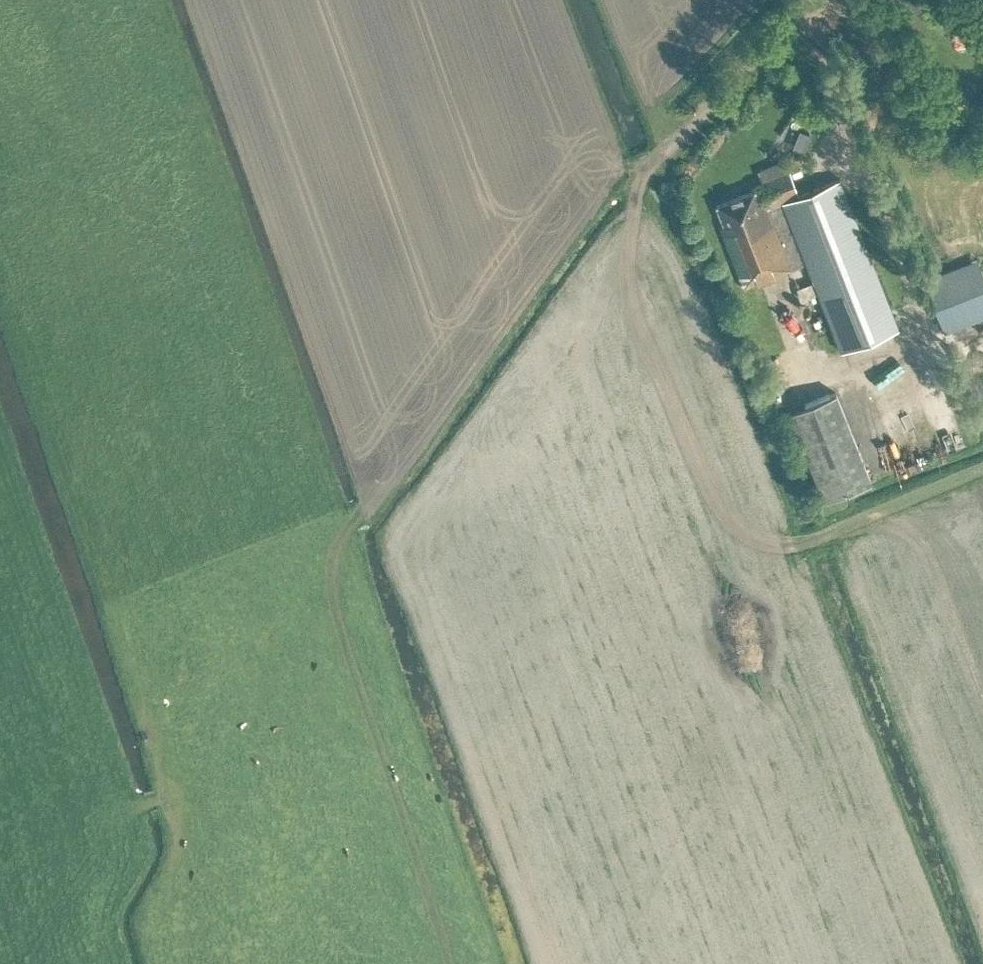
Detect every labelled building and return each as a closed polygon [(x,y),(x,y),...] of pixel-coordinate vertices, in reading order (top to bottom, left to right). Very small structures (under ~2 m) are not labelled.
[(754,187),(716,203),(724,224),(719,225),(743,285),(791,266),(806,260),(814,281),(841,348),(898,325),(839,176),(799,193),(789,169),(753,183),(754,187)] [(871,477),(836,389),(789,408),(824,496),(871,477)]
